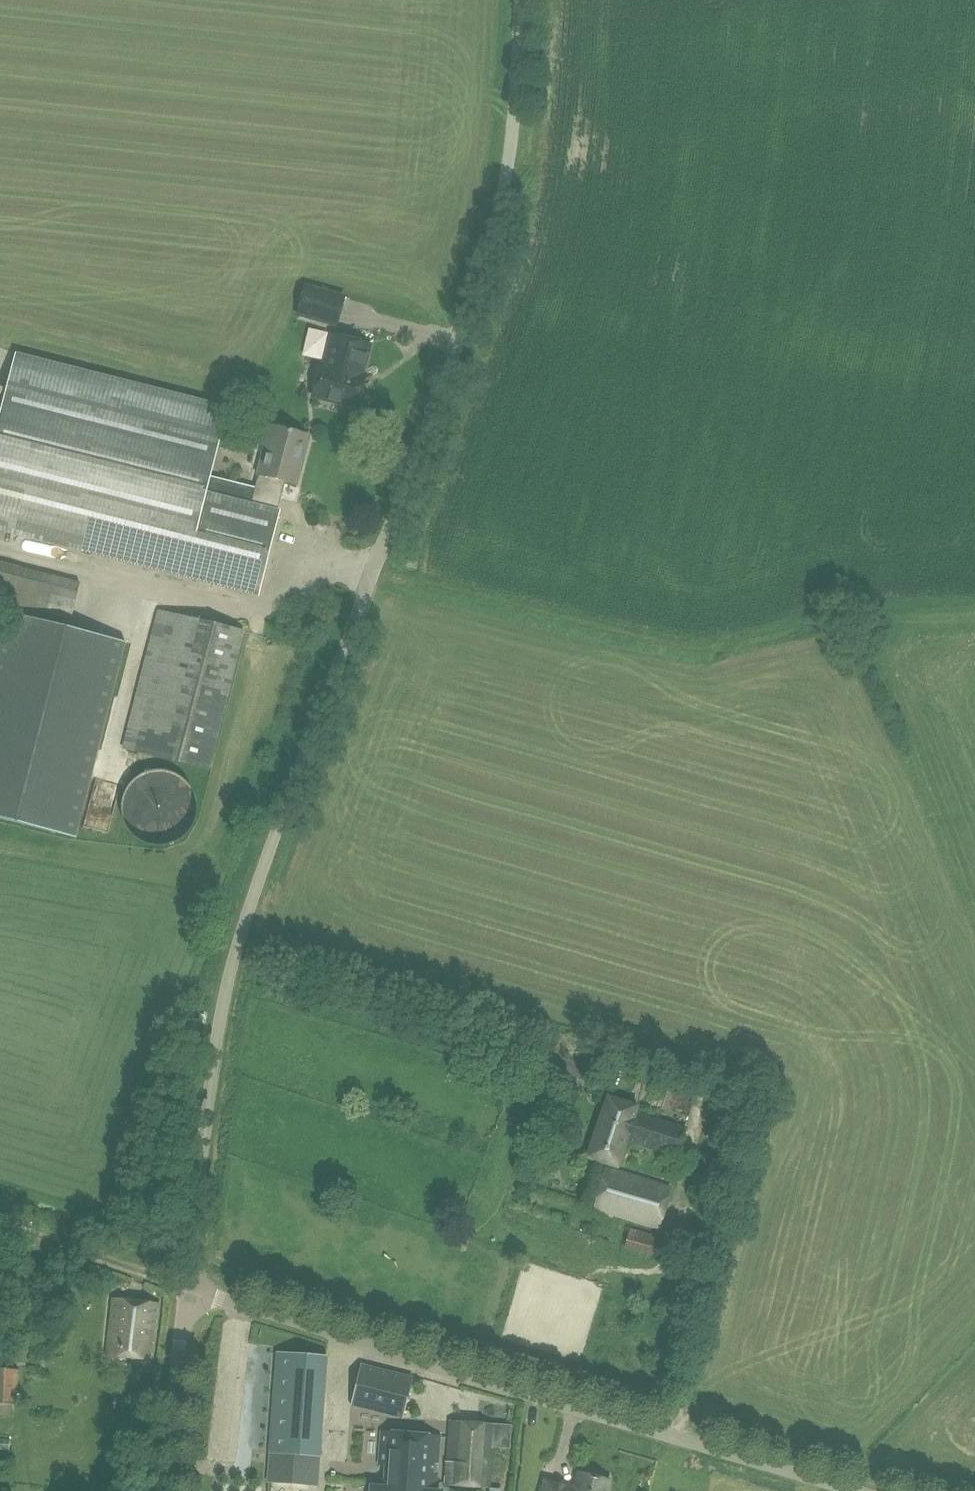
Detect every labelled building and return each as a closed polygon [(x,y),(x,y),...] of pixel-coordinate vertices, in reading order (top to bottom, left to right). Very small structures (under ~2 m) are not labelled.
[(337,324),(344,297),(305,286),(298,314),(337,324)] [(368,345),(333,336),(325,365),(322,364),(314,395),(343,403),(343,404),(353,407),(359,403),(361,396),(359,395),(364,376),(358,374),(360,367),(362,367),(368,345)] [(213,476),(230,406),(16,352),(0,418),(0,527),(17,531),(251,590),(259,592),(287,483),(299,486),(311,437),(270,427),(255,486),(213,476)] [(11,604),(72,620),(81,584),(0,563),(0,602),(11,604)] [(161,612),(125,748),(209,770),(245,634),(161,612)] [(77,837),(127,642),(9,613),(0,649),(0,818),(77,838),(77,837)] [(159,847),(164,847),(168,847),(173,846),(178,844),(182,842),(185,840),(187,838),(190,835),(192,833),(194,830),(196,827),(198,823),(199,819),(199,817),(200,814),(200,812),(200,810),(200,807),(200,805),(200,801),(198,797),(197,792),(196,790),(194,788),(193,786),(192,784),(188,781),(187,779),(184,777),(181,775),(179,774),(176,773),(173,772),(168,770),(166,770),(162,770),(160,770),(156,770),(153,771),(149,772),(146,773),(144,774),(140,776),(138,778),(136,779),(134,781),(132,784),(129,788),(128,790),(127,792),(126,794),(124,797),(124,800),(123,802),(123,806),(123,808),(123,812),(123,814),(124,816),(124,819),(125,821),(126,823),(127,825),(128,828),(129,830),(131,832),(133,834),(135,837),(139,840),(143,843),(145,844),(148,845),(153,846),(156,847),(159,847)] [(639,1112),(640,1107),(607,1096),(588,1158),(619,1168),(627,1141),(680,1157),(689,1128),(639,1112)] [(553,1151),(573,1143),(566,1123),(545,1131),(553,1151)] [(660,1228),(671,1189),(606,1169),(594,1209),(660,1228)] [(631,1230),(625,1250),(654,1258),(659,1237),(631,1230)] [(160,1306),(115,1302),(109,1358),(155,1362),(160,1306)] [(402,1416),(412,1378),(362,1365),(352,1404),(362,1406),(364,1395),(394,1403),(392,1413),(402,1416)] [(18,1370),(0,1369),(0,1416),(12,1416),(12,1403),(17,1403),(18,1370)] [(277,1412),(273,1452),(321,1455),(324,1415),(277,1412)] [(447,1485),(492,1487),(494,1446),(511,1447),(512,1425),(451,1422),(447,1485)] [(440,1439),(382,1435),(379,1490),(373,1490),(437,1490),(440,1439)] [(273,1452),(271,1482),(318,1485),(321,1455),(273,1452)] [(612,1479),(576,1469),(572,1484),(542,1476),(539,1490),(609,1490),(612,1479)]
